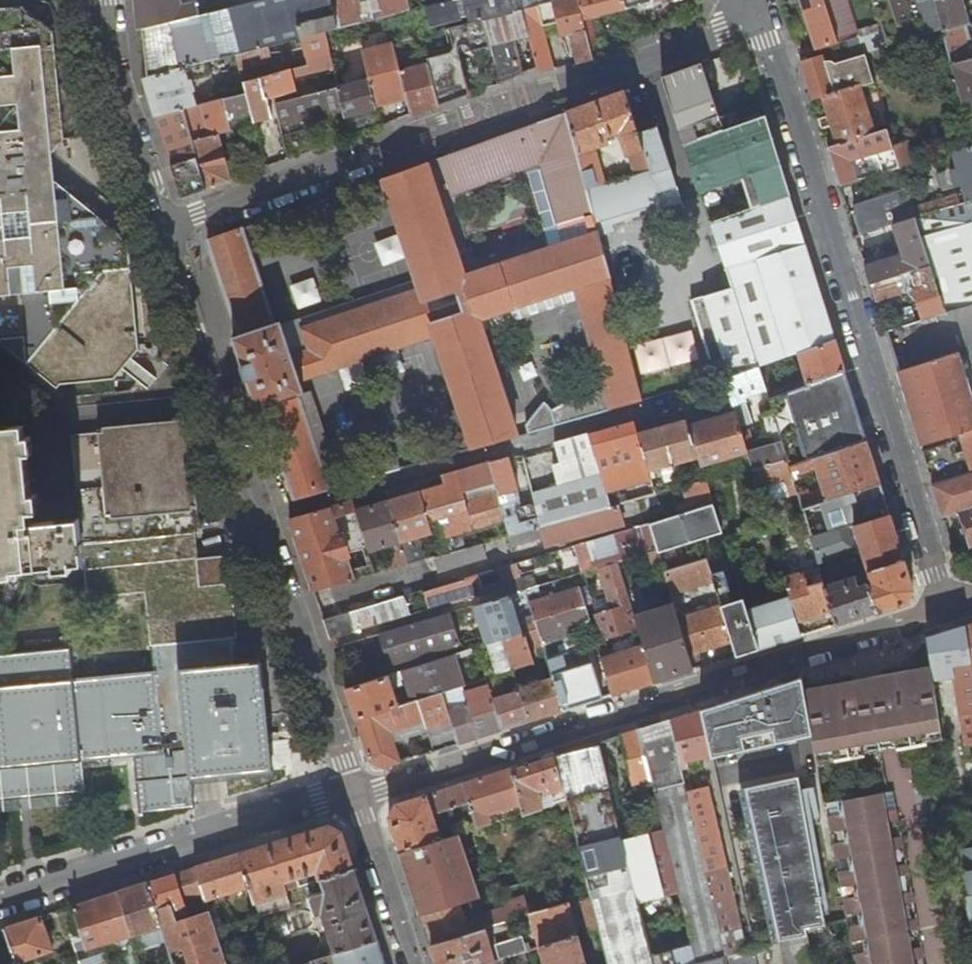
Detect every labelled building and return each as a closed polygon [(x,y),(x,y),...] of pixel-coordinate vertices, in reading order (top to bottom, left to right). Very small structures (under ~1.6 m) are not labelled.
[(141,29),(146,27),(203,13),(200,0),(197,0),(184,3),(184,0),(138,0),(141,29)] [(151,75),(210,60),(228,55),(282,41),(302,37),(321,32),(325,31),(414,8),(412,0),(253,0),(231,6),(212,11),(203,13),(146,27),(151,75)] [(212,11),(231,6),(229,0),(209,0),(212,11)] [(429,5),(434,23),(484,10),(493,7),(495,15),(486,17),(492,38),(491,38),(503,82),(521,76),(526,74),(517,36),(531,33),(523,0),(448,0),(429,5)] [(531,33),(541,69),(542,72),(556,68),(545,24),(568,17),(572,32),(564,34),(570,56),(578,54),(580,62),(596,58),(594,50),(581,0),(557,0),(556,0),(523,0),(531,33)] [(594,50),(603,46),(597,26),(602,24),(599,15),(629,7),(627,0),(581,0),(594,50)] [(818,47),(822,46),(841,41),(827,0),(803,0),(818,47)] [(841,41),(865,51),(861,35),(884,29),(875,0),(827,0),(841,41)] [(884,29),(889,44),(944,27),(937,0),(875,0),(884,29)] [(944,27),(945,30),(964,26),(968,25),(962,0),(937,0),(944,27)] [(58,389),(62,384),(117,378),(117,367),(130,351),(141,350),(131,241),(57,179),(54,153),(65,140),(55,32),(26,6),(0,9),(0,340),(58,389)] [(484,10),(486,17),(495,15),(493,7),(484,10)] [(945,30),(954,63),(971,58),(971,56),(969,46),(964,26),(945,30)] [(889,44),(884,29),(861,35),(865,51),(889,44)] [(321,32),(302,37),(306,53),(312,51),(325,48),(321,32)] [(517,36),(526,74),(541,69),(531,33),(517,36)] [(282,41),(228,55),(230,64),(239,61),(241,68),(286,57),(282,41)] [(403,70),(396,42),(365,50),(372,78),(403,70)] [(818,47),(799,53),(803,66),(826,59),(822,46),(818,47)] [(826,59),(803,66),(814,98),(823,95),(829,115),(833,124),(839,143),(877,131),(862,84),(875,80),(868,58),(832,69),(833,66),(833,64),(826,59)] [(954,63),(963,101),(971,99),(971,58),(954,63)] [(146,79),(157,115),(187,107),(199,104),(195,90),(198,90),(194,79),(191,80),(190,77),(213,71),(210,60),(151,75),(145,77),(146,79)] [(425,110),(441,105),(430,63),(403,70),(408,92),(414,114),(425,110)] [(712,223),(792,194),(767,117),(725,131),(703,63),(664,77),(712,223)] [(249,92),(254,114),(255,120),(273,115),(269,96),(297,88),(292,68),(246,79),(249,92)] [(377,100),(408,92),(403,70),(372,78),(370,78),(378,108),(379,107),(377,100)] [(347,116),(378,108),(370,78),(339,86),(347,116)] [(339,86),(277,102),(291,159),(322,147),(313,116),(333,111),(335,118),(341,115),(343,121),(347,119),(347,116),(339,86)] [(640,131),(628,90),(570,111),(579,148),(595,145),(612,140),(610,135),(622,131),(626,133),(624,139),(629,155),(631,154),(637,174),(652,169),(640,131)] [(200,154),(209,188),(232,180),(220,134),(234,130),(232,119),(254,114),(249,92),(199,104),(187,107),(200,154)] [(963,101),(971,132),(971,99),(963,101)] [(157,115),(173,163),(200,154),(187,107),(157,115)] [(570,111),(441,157),(454,194),(542,164),(559,223),(571,220),(593,213),(596,212),(590,188),(579,148),(570,111)] [(820,117),(823,128),(833,124),(829,115),(820,117)] [(660,125),(640,131),(652,169),(658,191),(678,185),(660,125)] [(829,146),(841,185),(858,179),(852,159),(877,152),(884,171),(901,166),(894,144),(889,127),(877,131),(839,143),(829,146)] [(894,144),(901,166),(916,161),(909,140),(894,144)] [(595,145),(579,148),(590,188),(605,183),(595,145)] [(954,150),(958,166),(942,172),(946,188),(963,183),(968,201),(971,200),(971,145),(954,150)] [(192,194),(209,188),(200,154),(173,163),(185,197),(192,194)] [(210,240),(241,335),(235,337),(258,407),(264,406),(295,500),(331,490),(299,394),(306,392),(301,377),(320,371),(438,333),(476,448),(518,436),(480,319),(577,286),(612,409),(644,400),(601,232),(598,232),(593,234),(481,271),(476,256),(460,262),(428,162),(386,177),(420,281),(423,291),(371,308),(307,329),(307,330),(313,351),(305,353),(294,357),(284,326),(282,321),(276,323),(245,227),(210,240)] [(886,226),(906,220),(916,217),(913,207),(907,188),(855,204),(864,233),(886,226)] [(760,366),(800,351),(837,338),(792,194),(712,223),(723,254),(736,293),(760,366)] [(913,207),(916,217),(917,216),(962,203),(959,194),(957,194),(913,207)] [(968,201),(962,203),(917,216),(932,264),(947,312),(971,304),(971,200),(968,201)] [(593,213),(571,220),(573,226),(589,221),(593,234),(598,232),(593,213)] [(910,270),(911,271),(932,264),(917,216),(916,217),(906,220),(909,229),(898,233),(910,270)] [(857,235),(861,249),(891,240),(886,226),(864,233),(857,235)] [(694,306),(736,293),(723,254),(682,267),(694,306)] [(872,283),(902,273),(899,261),(893,257),(866,266),(872,283)] [(911,271),(925,318),(947,312),(932,264),(911,271)] [(872,283),(877,299),(908,290),(902,273),(872,283)] [(290,285),(296,309),(319,303),(312,279),(290,285)] [(313,351),(307,330),(307,329),(371,308),(423,291),(420,281),(284,326),(294,357),(305,353),(313,351)] [(895,312),(899,327),(913,322),(908,308),(895,312)] [(882,316),(887,331),(899,327),(895,312),(882,316)] [(639,374),(697,361),(690,332),(632,345),(639,374)] [(809,383),(847,369),(837,338),(800,351),(809,383)] [(117,367),(117,378),(141,350),(130,351),(117,367)] [(900,372),(904,388),(965,369),(960,353),(900,372)] [(767,388),(760,366),(726,378),(733,403),(737,414),(749,410),(745,395),(767,388)] [(791,464),(869,440),(847,369),(809,383),(769,398),(770,400),(774,412),(788,457),(791,464)] [(971,428),(971,391),(965,369),(904,388),(922,444),(953,434),(962,432),(971,428)] [(764,415),(774,412),(770,400),(761,403),(764,415)] [(701,457),(703,463),(731,454),(732,459),(749,454),(748,451),(737,414),(733,403),(727,405),(730,414),(691,427),(701,457)] [(546,421),(548,428),(599,413),(597,406),(546,421)] [(749,454),(753,467),(788,457),(774,412),(764,415),(763,415),(769,434),(772,433),(775,443),(748,451),(749,454)] [(679,463),(701,457),(691,427),(689,419),(639,433),(650,471),(675,464),(676,468),(680,467),(679,463)] [(607,491),(652,479),(650,471),(639,433),(636,421),(590,434),(607,491)] [(269,718),(264,660),(237,662),(227,555),(201,558),(188,425),(74,434),(82,519),(36,523),(27,423),(0,426),(0,571),(93,563),(96,599),(153,594),(160,674),(78,681),(76,650),(0,657),(0,795),(84,788),(81,759),(135,754),(139,808),(194,803),(192,778),(224,775),(224,766),(263,763),(260,719),(269,718)] [(962,432),(968,451),(971,465),(971,428),(962,432)] [(590,433),(556,442),(562,463),(555,465),(561,488),(535,496),(538,504),(544,527),(612,507),(607,491),(590,434),(590,433)] [(882,482),(869,440),(791,464),(793,475),(818,467),(824,485),(799,492),(803,507),(882,482)] [(934,482),(971,471),(971,466),(963,469),(959,453),(955,441),(925,451),(934,482)] [(538,504),(522,509),(517,491),(520,491),(510,457),(491,462),(497,483),(500,492),(507,520),(512,536),(544,527),(538,504)] [(753,467),(762,496),(770,493),(767,483),(786,478),(789,488),(797,486),(793,475),(791,464),(788,457),(753,467)] [(424,481),(419,482),(422,492),(433,532),(438,549),(440,556),(474,546),(470,530),(507,520),(500,492),(467,500),(465,492),(497,483),(491,462),(445,475),(448,484),(427,490),(424,481)] [(335,476),(339,487),(372,478),(368,466),(335,476)] [(944,515),(961,510),(971,541),(971,471),(934,482),(944,515)] [(681,513),(716,503),(708,480),(686,486),(690,500),(678,504),(681,513)] [(868,564),(870,571),(907,559),(882,482),(803,507),(803,508),(812,536),(820,561),(863,547),(868,564)] [(422,492),(390,501),(403,541),(433,532),(422,492)] [(355,500),(291,518),(301,547),(305,545),(313,568),(308,570),(315,591),(368,577),(366,570),(352,573),(347,557),(351,556),(350,550),(369,545),(358,510),(355,500)] [(390,501),(358,510),(369,545),(371,551),(392,544),(395,553),(390,555),(394,569),(409,565),(407,559),(402,542),(403,541),(390,501)] [(735,641),(739,655),(758,649),(762,648),(749,609),(716,503),(681,513),(651,522),(659,549),(666,571),(708,558),(715,580),(723,605),(735,641)] [(624,525),(619,505),(612,507),(544,527),(512,536),(514,546),(545,538),(547,547),(624,525)] [(812,536),(803,508),(788,513),(797,541),(812,536)] [(646,525),(635,528),(642,556),(653,553),(646,525)] [(637,540),(633,527),(589,541),(596,565),(626,556),(622,544),(637,540)] [(487,557),(483,544),(474,546),(440,556),(436,557),(440,571),(487,557)] [(568,544),(564,560),(580,563),(583,547),(568,544)] [(305,545),(301,547),(308,570),(313,568),(305,545)] [(820,561),(824,578),(845,571),(868,564),(863,547),(820,561)] [(407,559),(409,565),(435,557),(433,551),(407,559)] [(708,558),(666,571),(672,593),(715,580),(708,558)] [(870,588),(876,612),(899,605),(908,601),(916,590),(907,559),(870,571),(859,575),(863,590),(870,588)] [(636,614),(619,561),(599,567),(612,607),(596,612),(601,627),(599,634),(601,641),(606,640),(621,635),(627,633),(641,629),(636,614)] [(366,570),(368,577),(377,574),(376,568),(375,567),(366,570)] [(792,594),(800,620),(834,610),(826,586),(824,580),(816,582),(815,576),(808,578),(806,570),(786,575),(792,594)] [(824,580),(826,586),(847,578),(845,571),(824,578),(824,580)] [(834,610),(838,624),(859,617),(876,612),(870,588),(863,590),(859,575),(847,578),(826,586),(834,610)] [(466,578),(424,590),(429,608),(472,595),(466,578)] [(581,586),(586,603),(592,601),(587,584),(581,586)] [(581,586),(530,602),(538,627),(543,642),(593,626),(586,603),(581,586)] [(476,604),(488,643),(504,638),(522,632),(510,593),(476,604)] [(749,609),(762,648),(784,641),(804,634),(800,620),(792,594),(749,609)] [(325,619),(331,639),(397,620),(391,601),(350,614),(349,612),(325,619)] [(675,602),(636,614),(641,629),(645,644),(657,681),(680,674),(696,669),(691,654),(680,617),(675,602)] [(723,605),(680,617),(691,654),(735,641),(723,605)] [(380,634),(389,664),(461,643),(452,611),(380,634)] [(967,626),(967,625),(942,633),(942,634),(929,638),(934,668),(935,678),(951,676),(949,665),(957,664),(958,674),(970,744),(971,743),(971,655),(967,626)] [(526,631),(532,648),(544,644),(543,642),(538,627),(526,631)] [(504,638),(514,668),(536,661),(532,648),(526,631),(522,632),(504,638)] [(485,677),(488,676),(500,673),(514,668),(504,638),(488,643),(494,662),(482,666),(485,677)] [(598,642),(614,694),(639,687),(657,681),(645,644),(610,654),(606,640),(601,641),(598,642)] [(553,674),(564,671),(557,647),(545,651),(553,674)] [(472,648),(456,653),(457,658),(473,653),(472,648)] [(406,677),(413,700),(444,691),(463,684),(465,684),(457,658),(456,653),(404,670),(406,677)] [(564,671),(553,674),(554,678),(565,710),(590,702),(605,697),(593,661),(564,671)] [(951,676),(958,674),(957,664),(949,665),(951,676)] [(847,683),(861,757),(867,756),(864,740),(881,738),(884,753),(929,747),(927,732),(943,729),(935,678),(934,668),(847,683)] [(390,675),(394,687),(402,684),(400,678),(406,677),(404,670),(390,675)] [(500,673),(488,676),(505,729),(518,725),(531,720),(521,690),(506,694),(500,673)] [(348,688),(358,718),(399,705),(394,687),(390,675),(348,688)] [(465,684),(463,684),(469,704),(450,710),(461,743),(505,729),(488,676),(485,677),(479,679),(474,681),(465,684)] [(807,691),(804,677),(764,690),(769,716),(793,708),(809,704),(807,691)] [(521,690),(531,720),(565,710),(554,678),(520,688),(521,690)] [(837,760),(861,757),(847,683),(807,691),(809,704),(817,748),(835,745),(837,760)] [(444,691),(450,710),(469,704),(463,684),(444,691)] [(769,716),(764,690),(734,700),(740,728),(770,721),(769,716)] [(402,761),(398,749),(392,730),(399,728),(410,725),(420,756),(461,743),(450,710),(444,691),(413,700),(399,705),(358,718),(372,760),(385,767),(402,761)] [(729,824),(756,946),(783,939),(810,934),(808,926),(806,910),(796,860),(787,809),(774,812),(751,817),(742,777),(739,764),(736,761),(730,763),(717,705),(703,709),(713,755),(728,823),(729,824)] [(793,708),(769,716),(770,721),(773,736),(775,745),(792,741),(793,745),(799,743),(793,708)] [(683,762),(713,755),(703,709),(673,719),(683,762)] [(274,771),(269,718),(260,719),(263,763),(224,766),(224,775),(274,771)] [(700,962),(727,954),(728,953),(690,792),(690,790),(687,776),(685,771),(683,762),(673,719),(641,729),(656,785),(666,827),(682,891),(695,943),(700,962)] [(392,730),(398,749),(402,746),(399,728),(392,730)] [(656,785),(641,729),(622,734),(636,790),(656,785)] [(946,744),(943,729),(927,732),(929,747),(946,744)] [(775,745),(773,736),(760,738),(767,773),(772,798),(784,796),(779,771),(776,751),(775,745)] [(864,740),(867,756),(884,753),(881,738),(864,740)] [(602,741),(558,755),(567,794),(569,801),(576,831),(621,819),(602,741)] [(793,747),(793,745),(792,741),(775,745),(776,751),(793,747)] [(820,763),(837,760),(835,745),(817,748),(820,763)] [(557,753),(515,767),(524,804),(526,814),(549,807),(546,799),(543,800),(540,789),(547,787),(549,793),(558,790),(560,796),(567,794),(558,755),(557,753)] [(784,796),(787,809),(822,802),(815,764),(779,771),(784,796)] [(515,767),(467,782),(472,802),(477,821),(479,828),(493,824),(490,814),(524,804),(515,767)] [(767,773),(742,777),(751,817),(774,812),(772,798),(767,773)] [(467,782),(429,794),(435,814),(472,802),(467,782)] [(728,953),(749,948),(710,784),(690,790),(690,792),(728,953)] [(931,815),(927,791),(916,793),(919,817),(931,815)] [(391,816),(403,851),(443,839),(435,814),(429,794),(398,804),(391,816)] [(898,963),(910,963),(910,960),(926,958),(924,948),(908,950),(905,933),(921,930),(919,919),(903,922),(900,905),(916,903),(914,892),(897,894),(895,878),(911,875),(909,864),(893,867),(890,850),(906,848),(904,836),(888,839),(885,823),(901,820),(899,810),(883,813),(879,794),(868,796),(898,963)] [(772,798),(774,812),(787,809),(784,796),(772,798)] [(868,796),(840,801),(842,812),(830,814),(833,831),(845,829),(847,841),(835,843),(838,858),(850,856),(852,868),(840,870),(843,886),(855,884),(857,896),(845,898),(848,913),(859,911),(861,923),(849,925),(852,940),(865,938),(867,951),(855,953),(857,963),(898,963),(868,796)] [(576,831),(586,866),(587,873),(632,862),(626,838),(621,819),(576,831)] [(468,824),(470,831),(479,828),(477,821),(468,824)] [(330,826),(243,853),(253,885),(258,901),(289,891),(285,879),(297,876),(301,887),(303,886),(303,885),(323,879),(355,868),(343,832),(330,826)] [(626,838),(632,862),(641,901),(682,891),(666,827),(626,838)] [(443,839),(403,851),(424,915),(463,903),(482,897),(475,877),(467,853),(460,834),(443,839)] [(971,896),(971,849),(963,850),(970,896),(971,896)] [(253,885),(243,853),(197,868),(207,899),(208,899),(253,885)] [(587,873),(593,896),(601,928),(609,957),(611,963),(657,963),(654,953),(641,901),(632,862),(587,873)] [(207,899),(197,868),(178,874),(187,905),(207,899)] [(379,940),(355,868),(323,879),(328,891),(312,896),(317,914),(324,912),(336,946),(338,953),(379,940)] [(178,874),(151,883),(163,926),(174,963),(229,963),(228,961),(217,929),(212,912),(192,918),(179,922),(177,916),(175,909),(187,905),(178,874)] [(285,879),(289,891),(301,887),(297,876),(285,879)] [(163,926),(151,883),(122,892),(134,936),(163,926)] [(289,891),(258,901),(263,915),(294,906),(289,891)] [(134,936),(122,892),(92,902),(105,945),(134,936)] [(593,896),(580,900),(589,931),(601,928),(593,896)] [(463,903),(424,915),(433,944),(487,928),(532,914),(528,897),(505,904),(505,906),(467,917),(463,903)] [(836,905),(806,910),(808,926),(848,920),(848,913),(845,898),(845,897),(834,898),(836,905)] [(105,945),(92,902),(75,907),(85,939),(88,950),(105,945)] [(213,902),(209,904),(212,912),(217,929),(227,926),(221,909),(216,910),(213,902)] [(571,902),(532,914),(542,947),(580,934),(571,902)] [(189,912),(177,916),(179,922),(192,918),(189,912)] [(55,951),(43,917),(6,928),(19,963),(20,963),(55,951)] [(6,928),(0,930),(0,962),(1,963),(18,963),(19,963),(6,928)] [(433,944),(440,963),(488,963),(497,961),(487,928),(433,944)] [(542,947),(547,963),(589,963),(580,934),(542,947)] [(783,939),(788,963),(815,963),(810,934),(783,939)] [(498,946),(502,959),(527,952),(532,950),(530,943),(526,944),(524,938),(498,946)] [(105,945),(88,950),(85,939),(81,940),(88,963),(97,963),(110,960),(105,945)] [(379,940),(338,953),(330,956),(303,963),(387,963),(379,940)] [(700,962),(695,943),(654,953),(657,963),(692,963),(700,962)] [(338,953),(336,946),(328,948),(330,956),(338,953)] [(753,947),(749,948),(728,953),(727,954),(729,963),(757,963),(753,947)] [(488,963),(522,963),(530,962),(527,952),(502,959),(497,961),(488,963)] [(229,963),(252,963),(249,954),(228,961),(229,963)] [(727,954),(700,962),(692,963),(729,963),(727,954)]
